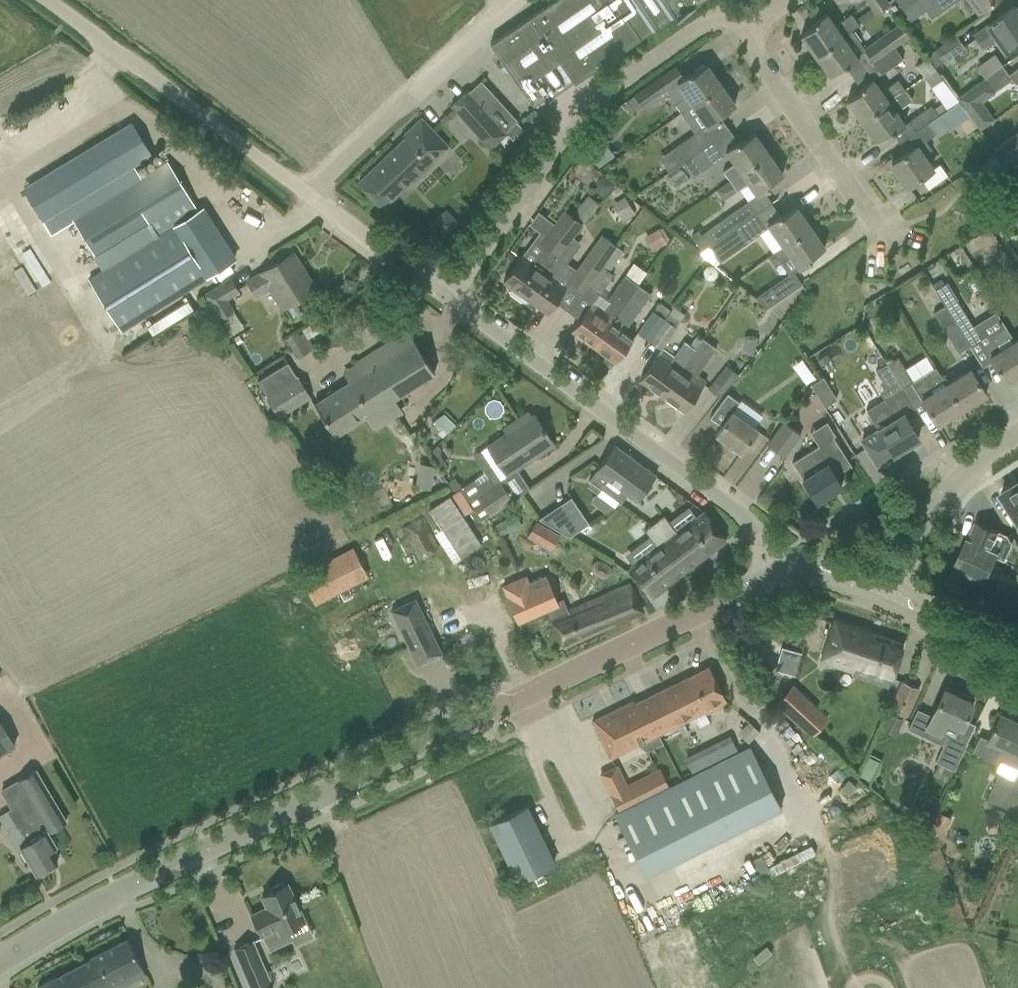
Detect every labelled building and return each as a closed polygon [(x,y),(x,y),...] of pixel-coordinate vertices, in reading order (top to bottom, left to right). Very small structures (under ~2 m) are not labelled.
[(532,80),(559,61),(574,83),(688,5),(690,8),(694,6),(694,5),(702,0),(554,0),(490,44),(533,107),(545,99),(532,80)] [(875,13),(888,3),(886,0),(866,0),(875,13)] [(929,18),(947,6),(955,0),(916,0),(929,18)] [(977,11),(987,3),(992,0),(969,0),(977,11)] [(1005,51),(1017,42),(1017,12),(1014,6),(987,25),(986,25),(973,34),(981,46),(995,37),(1005,51)] [(800,35),(815,56),(842,36),(858,24),(851,14),(834,25),(826,13),(813,22),(815,25),(800,35)] [(865,50),(874,63),(894,49),(893,46),(907,36),(898,24),(864,49),(865,50)] [(864,49),(851,30),(842,36),(815,56),(829,76),(844,65),(846,68),(858,59),(856,56),(865,50),(864,49)] [(935,49),(943,60),(962,47),(954,36),(935,49)] [(894,49),(874,63),(880,73),(901,58),(894,49)] [(916,66),(923,76),(935,68),(927,58),(916,66)] [(692,103),(693,104),(720,85),(706,65),(691,75),(689,73),(683,77),(675,66),(634,94),(642,105),(676,80),(686,95),(675,103),(681,111),(692,103)] [(935,68),(923,76),(930,87),(942,78),(935,68)] [(1008,75),(1015,84),(1017,82),(1017,68),(1008,75)] [(957,97),(966,109),(968,112),(978,105),(979,100),(992,90),(983,77),(957,97)] [(847,100),(861,121),(905,90),(897,79),(880,90),(872,79),(860,87),(861,90),(847,100)] [(481,80),(468,91),(506,134),(512,140),(523,129),(516,121),(517,121),(481,80)] [(720,85),(693,104),(709,127),(721,118),(719,116),(734,105),(720,85)] [(905,90),(861,121),(875,141),(890,130),(892,133),(904,124),(894,110),(911,98),(905,90)] [(506,134),(468,91),(467,91),(451,106),(490,149),(506,134)] [(908,121),(915,132),(958,101),(953,94),(932,109),(930,106),(908,121)] [(958,101),(915,132),(908,137),(915,147),(891,163),(907,186),(932,169),(922,155),(931,149),(925,141),(945,127),(948,130),(968,115),(958,101)] [(538,111),(544,120),(552,114),(546,106),(538,111)] [(534,108),(525,116),(533,125),(542,118),(534,108)] [(403,135),(405,137),(358,182),(383,208),(412,180),(414,182),(433,164),(431,162),(448,146),(421,118),(403,135)] [(80,175),(86,187),(141,155),(125,127),(65,161),(75,178),(80,175)] [(672,149),(682,163),(712,141),(703,127),(672,149)] [(1003,163),(1017,152),(1017,132),(993,150),(1003,163)] [(723,170),(730,180),(768,154),(754,133),(739,144),(737,141),(725,150),(734,162),(723,170)] [(712,141),(682,163),(692,178),(723,156),(712,141)] [(604,143),(590,152),(599,165),(613,156),(604,143)] [(768,154),(730,180),(737,188),(747,182),(757,196),(769,187),(767,184),(782,174),(768,154)] [(984,161),(990,170),(1000,163),(993,154),(984,161)] [(197,210),(167,162),(75,220),(97,256),(149,225),(156,237),(89,279),(121,330),(206,277),(172,226),(197,210)] [(603,177),(598,183),(598,191),(604,196),(613,185),(603,177)] [(588,194),(572,213),(575,216),(576,217),(582,222),(598,203),(588,194)] [(624,199),(617,204),(626,217),(633,212),(624,199)] [(696,231),(690,236),(701,253),(709,247),(731,231),(744,222),(755,214),(747,202),(723,219),(699,236),(696,231)] [(767,223),(782,245),(783,246),(810,227),(796,207),(781,217),(779,214),(767,223)] [(509,292),(522,302),(556,254),(558,256),(582,223),(565,211),(540,242),(546,246),(532,265),(521,257),(503,281),(512,288),(509,292)] [(446,212),(435,223),(446,234),(458,223),(446,212)] [(731,231),(709,247),(720,261),(754,237),(744,222),(731,231)] [(783,246),(782,245),(768,256),(774,266),(789,254),(799,269),(812,260),(810,258),(824,247),(810,227),(783,246)] [(644,235),(651,250),(666,243),(658,228),(644,235)] [(586,286),(602,265),(615,246),(602,237),(570,282),(582,291),(586,286)] [(247,281),(256,295),(269,286),(283,307),(314,288),(292,253),(275,263),(247,281)] [(556,254),(522,302),(535,311),(538,306),(547,313),(565,288),(555,281),(568,263),(558,256),(556,254)] [(602,265),(586,286),(597,294),(613,273),(602,265)] [(703,272),(703,273),(704,274),(704,275),(704,276),(705,276),(705,277),(706,278),(707,278),(707,279),(708,279),(709,279),(710,279),(711,279),(712,279),(713,279),(714,278),(715,278),(715,277),(716,277),(716,276),(717,276),(717,275),(717,274),(717,273),(718,273),(718,272),(717,271),(717,270),(717,269),(716,268),(715,267),(715,266),(714,266),(713,266),(712,265),(711,265),(710,265),(709,265),(708,266),(707,266),(706,266),(706,267),(705,267),(705,268),(704,269),(704,270),(703,271),(703,272)] [(755,297),(767,308),(801,284),(792,271),(755,297)] [(583,314),(572,330),(594,346),(615,317),(637,285),(624,276),(620,281),(602,306),(605,308),(600,315),(589,306),(583,314)] [(238,291),(230,279),(205,296),(219,320),(233,311),(225,299),(238,291)] [(345,280),(343,290),(353,292),(355,282),(345,280)] [(615,317),(594,346),(616,362),(628,346),(633,338),(622,330),(626,324),(648,293),(637,285),(615,317)] [(935,290),(944,306),(969,346),(980,339),(955,299),(954,300),(950,294),(948,296),(942,286),(935,290)] [(637,333),(649,342),(671,311),(670,310),(659,302),(637,333)] [(969,346),(944,306),(933,313),(957,353),(969,346)] [(671,311),(649,342),(660,350),(684,316),(673,308),(670,310),(671,311)] [(1014,341),(1004,325),(988,335),(991,340),(982,346),(1005,382),(1017,374),(1017,348),(1014,342),(1014,341)] [(314,404),(325,421),(334,436),(434,373),(407,330),(353,364),(360,375),(314,404)] [(296,331),(285,337),(298,358),(309,351),(296,331)] [(741,348),(744,352),(753,354),(757,336),(748,334),(744,336),(741,348)] [(701,388),(706,381),(697,375),(716,349),(701,338),(693,349),(682,365),(683,366),(662,395),(684,411),(696,395),(701,388)] [(640,380),(662,395),(683,366),(682,365),(693,349),(684,342),(668,364),(657,356),(640,380)] [(899,357),(886,365),(900,388),(913,381),(899,357)] [(257,382),(279,417),(309,397),(287,362),(257,382)] [(708,388),(720,396),(737,374),(725,365),(708,388)] [(900,388),(886,365),(876,371),(886,387),(879,392),(885,403),(867,413),(878,430),(862,440),(877,464),(878,463),(882,465),(892,459),(892,454),(918,438),(907,420),(916,414),(903,392),(900,388)] [(945,384),(935,367),(920,376),(923,380),(913,386),(937,425),(961,410),(945,384)] [(970,369),(945,384),(961,410),(986,394),(970,369)] [(810,384),(824,407),(836,399),(823,377),(810,384)] [(715,434),(741,453),(758,430),(732,412),(739,402),(727,393),(710,418),(721,426),(715,434)] [(534,414),(531,416),(528,412),(517,419),(520,424),(486,447),(506,476),(554,444),(534,414)] [(767,444),(785,455),(801,433),(783,421),(767,444)] [(422,426),(410,434),(417,446),(430,438),(422,426)] [(851,465),(833,436),(792,462),(816,501),(841,486),(834,475),(851,465)] [(595,470),(596,471),(589,480),(620,503),(627,494),(637,501),(655,475),(614,445),(595,470)] [(437,446),(429,454),(434,461),(441,456),(440,455),(440,449),(437,446)] [(421,465),(416,485),(429,487),(433,467),(421,465)] [(455,479),(448,483),(453,489),(460,486),(455,479)] [(463,492),(462,493),(481,521),(512,500),(499,480),(478,494),(471,483),(461,489),(463,492)] [(1001,493),(1017,520),(1017,482),(1001,493)] [(571,497),(560,504),(578,531),(589,523),(571,497)] [(578,531),(560,504),(540,518),(540,517),(538,518),(539,520),(569,537),(570,536),(578,531)] [(688,568),(725,540),(703,511),(676,532),(663,515),(654,522),(688,568)] [(403,527),(402,529),(408,542),(417,560),(421,558),(434,551),(439,549),(431,531),(424,519),(422,518),(403,527)] [(526,538),(550,550),(559,534),(536,521),(526,538)] [(688,568),(654,522),(644,530),(657,547),(630,567),(651,596),(688,568)] [(967,538),(955,566),(986,580),(998,553),(990,549),(998,532),(976,522),(969,539),(967,538)] [(315,605),(368,578),(352,547),(300,573),(315,605)] [(590,563),(589,566),(590,570),(593,573),(599,576),(602,577),(606,576),(608,573),(610,569),(609,565),(606,563),(600,560),(597,558),(593,560),(590,563)] [(526,576),(503,586),(508,597),(506,598),(518,623),(547,610),(563,648),(642,611),(629,584),(567,609),(563,598),(557,601),(545,574),(528,582),(526,576)] [(391,611),(417,665),(441,653),(415,599),(391,611)] [(835,619),(821,660),(853,671),(855,671),(856,666),(892,677),(903,643),(869,632),(870,631),(835,619)] [(633,701),(592,721),(610,758),(637,745),(645,751),(662,743),(658,735),(693,717),(691,713),(703,708),(706,714),(727,703),(709,667),(634,703),(633,701)] [(889,710),(909,717),(922,689),(902,681),(889,710)] [(777,702),(812,735),(827,719),(791,686),(777,702)] [(947,737),(936,762),(954,770),(975,725),(965,720),(973,703),(971,702),(972,699),(969,697),(962,693),(958,692),(957,696),(944,689),(926,727),(947,737)] [(988,740),(979,736),(972,753),(995,763),(998,756),(1017,765),(1017,724),(1000,716),(994,727),(993,727),(992,729),(993,730),(988,740)] [(14,745),(0,721),(0,754),(14,745)] [(780,808),(750,747),(716,764),(747,825),(780,808)] [(747,825),(716,764),(683,781),(713,842),(747,825)] [(600,774),(617,809),(667,784),(660,770),(626,787),(616,767),(600,774)] [(20,847),(36,875),(57,862),(50,850),(56,847),(47,831),(66,820),(36,770),(2,790),(13,808),(8,811),(17,827),(18,826),(28,842),(20,847)] [(1017,815),(1017,776),(1011,791),(994,783),(986,800),(1017,815)] [(683,781),(649,798),(679,859),(713,842),(683,781)] [(649,798),(615,814),(646,875),(679,859),(649,798)] [(490,824),(498,842),(517,882),(553,864),(526,807),(518,810),(517,808),(514,810),(515,812),(490,824)] [(922,838),(939,846),(943,838),(942,838),(951,818),(937,812),(928,832),(925,831),(922,838)] [(290,932),(306,924),(286,884),(284,885),(283,882),(272,887),(273,890),(262,896),(267,907),(251,915),(262,938),(270,934),(275,943),(291,935),(290,932)] [(91,959),(37,987),(38,987),(120,987),(145,975),(141,967),(136,956),(127,939),(90,958),(91,959)] [(266,973),(252,941),(234,949),(247,981),(266,973)]
